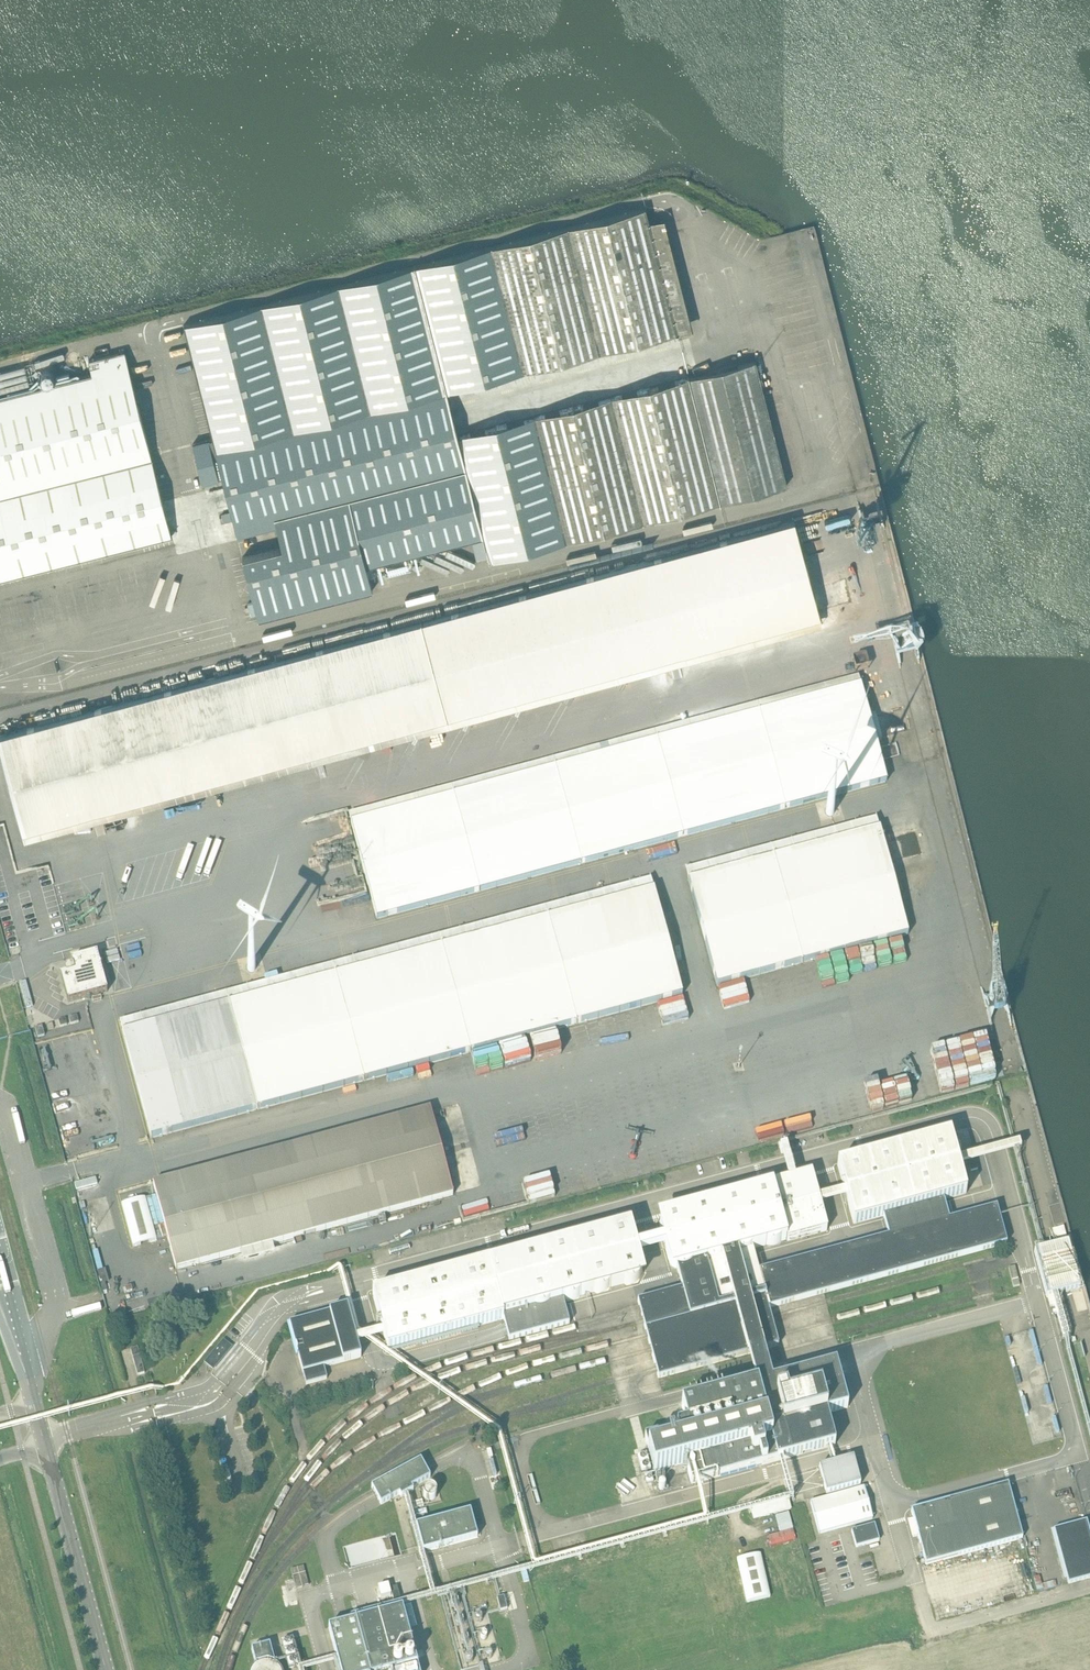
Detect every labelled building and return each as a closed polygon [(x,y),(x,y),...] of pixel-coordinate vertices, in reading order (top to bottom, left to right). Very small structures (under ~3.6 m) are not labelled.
[(415,266),(183,325),(212,439),(193,444),(203,483),(222,478),(237,536),(276,526),(282,548),(242,558),(258,620),(372,591),(369,581),(375,579),(372,569),(367,571),(366,567),(483,537),(457,436),(446,392),(415,266)] [(171,536),(172,536),(172,535),(171,536),(168,525),(128,364),(121,366),(118,353),(88,360),(92,373),(0,397),(0,579),(171,536)] [(39,376),(77,368),(76,363),(50,368),(48,356),(36,359),(39,376)] [(811,525),(819,524),(820,531),(829,531),(828,518),(811,519),(811,525)] [(0,736),(0,749),(22,832),(33,829),(820,616),(818,610),(852,601),(846,581),(813,590),(797,531),(794,521),(0,736)] [(850,689),(351,824),(376,919),(886,781),(875,740),(910,731),(904,711),(870,720),(861,686),(850,689)] [(829,807),(828,807),(827,808),(826,809),(826,810),(826,811),(826,812),(826,813),(827,814),(828,815),(829,815),(830,815),(831,815),(832,815),(833,815),(833,814),(834,814),(834,813),(834,812),(835,812),(835,811),(835,810),(834,810),(834,809),(834,808),(833,808),(833,807),(832,807),(831,807),(830,807),(829,807)] [(305,844),(317,841),(313,826),(301,828),(305,844)] [(335,828),(338,840),(347,838),(345,826),(335,828)] [(879,829),(688,880),(691,891),(717,986),(897,937),(908,935),(888,861),(922,852),(917,832),(883,841),(879,829)] [(233,867),(241,867),(240,853),(228,854),(228,864),(233,864),(233,867)] [(343,885),(358,881),(355,868),(340,871),(343,885)] [(151,1139),(162,1136),(682,995),(654,890),(123,1032),(151,1139)] [(68,1002),(108,991),(97,953),(72,960),(73,966),(68,967),(66,972),(67,974),(61,976),(68,1002)] [(256,968),(256,967),(256,966),(256,965),(255,965),(255,964),(254,964),(254,963),(253,963),(252,963),(251,963),(250,963),(249,964),(248,965),(248,966),(247,966),(247,967),(247,968),(247,969),(248,969),(248,970),(249,971),(250,971),(250,972),(251,972),(252,972),(253,972),(254,971),(255,971),(255,970),(256,970),(256,969),(256,968)] [(26,981),(20,983),(27,1008),(33,1006),(26,981)] [(51,1013),(55,1021),(60,1019),(57,1010),(51,1013)] [(71,1024),(79,1022),(77,1015),(69,1017),(71,1024)] [(60,1027),(67,1025),(65,1018),(59,1020),(60,1027)] [(38,1037),(45,1035),(42,1026),(35,1028),(38,1037)] [(456,1060),(443,1064),(446,1074),(459,1071),(456,1060)] [(176,1269),(187,1267),(453,1195),(430,1109),(153,1184),(176,1269)] [(70,1134),(72,1145),(83,1144),(81,1132),(70,1134)] [(948,1220),(943,1199),(966,1193),(958,1165),(950,1135),(837,1165),(853,1224),(883,1216),(889,1236),(758,1272),(753,1251),(827,1231),(811,1173),(792,1178),(661,1213),(682,1289),(638,1301),(640,1310),(643,1321),(647,1335),(651,1349),(656,1368),(659,1378),(778,1346),(776,1336),(770,1316),(768,1308),(1006,1244),(996,1207),(948,1220)] [(839,1180),(816,1186),(819,1194),(841,1188),(839,1180)] [(146,1198),(122,1204),(134,1247),(157,1240),(146,1198)] [(569,1324),(563,1303),(645,1281),(629,1222),(371,1292),(387,1351),(504,1320),(509,1340),(569,1324)] [(1069,1249),(1063,1227),(1052,1230),(1056,1246),(1043,1250),(1036,1252),(1047,1293),(1050,1293),(1082,1284),(1072,1248),(1069,1249)] [(1015,1266),(1009,1267),(1013,1287),(1020,1285),(1015,1266)] [(306,1384),(317,1381),(327,1379),(324,1367),(361,1357),(348,1307),(300,1320),(289,1323),(306,1384)] [(213,1369),(230,1348),(223,1342),(206,1363),(213,1369)] [(138,1375),(145,1373),(138,1347),(131,1349),(138,1375)] [(780,1460),(835,1445),(826,1413),(848,1408),(836,1364),(682,1406),(688,1426),(645,1438),(654,1471),(686,1463),(692,1484),(780,1460)] [(826,1494),(860,1486),(853,1459),(819,1468),(826,1494)] [(405,1495),(413,1490),(412,1488),(430,1477),(425,1467),(421,1460),(372,1487),(375,1494),(381,1504),(400,1494),(401,1497),(405,1495)] [(927,1565),(1022,1538),(1007,1484),(912,1511),(927,1565)] [(819,1534),(873,1519),(864,1487),(810,1502),(819,1534)] [(434,1498),(434,1494),(433,1491),(430,1490),(427,1489),(424,1491),(422,1493),(421,1496),(422,1499),(425,1502),(429,1502),(432,1501),(434,1498)] [(753,1520),(791,1510),(787,1496),(749,1506),(753,1520)] [(411,1504),(413,1511),(422,1509),(421,1502),(411,1504)] [(426,1509),(414,1512),(415,1517),(428,1513),(426,1509)] [(423,1552),(477,1538),(470,1512),(416,1527),(423,1552)] [(782,1542),(795,1538),(788,1513),(775,1516),(782,1542)] [(1089,1578),(1089,1536),(1086,1522),(1054,1530),(1068,1584),(1089,1578)] [(874,1525),(852,1531),(856,1547),(879,1541),(874,1525)] [(747,1602),(770,1597),(760,1554),(736,1560),(747,1602)] [(296,1589),(309,1585),(304,1566),(291,1569),(296,1589)] [(526,1568),(521,1569),(524,1582),(529,1581),(526,1568)] [(397,1586),(391,1588),(394,1601),(401,1599),(397,1586)] [(504,1596),(498,1598),(501,1610),(507,1609),(504,1596)] [(402,1608),(352,1621),(329,1628),(340,1669),(419,1669),(402,1608)] [(289,1669),(298,1666),(291,1639),(281,1642),(289,1669)] [(270,1644),(252,1649),(256,1664),(267,1661),(275,1663),(270,1644)] [(280,1668),(275,1664),(275,1663),(267,1661),(256,1664),(256,1665),(252,1669),(251,1669),(281,1669),(280,1668)]
